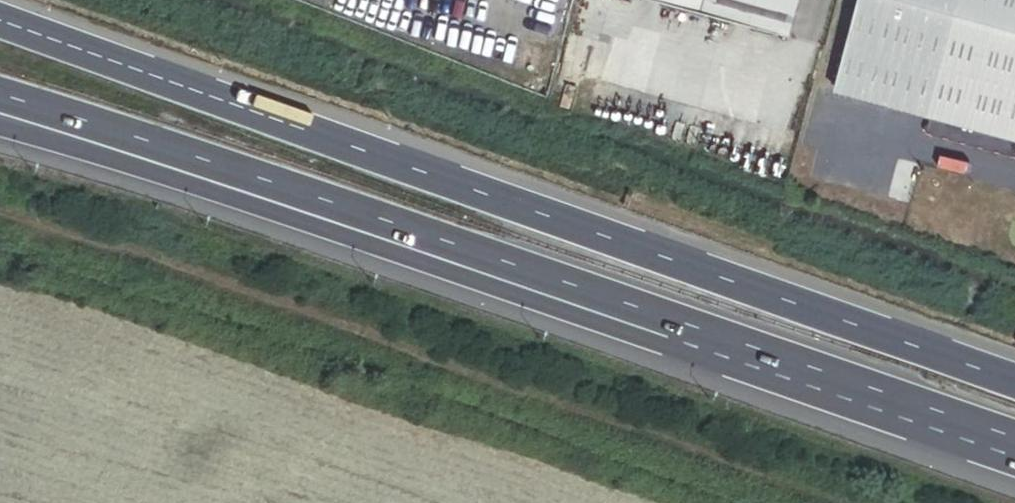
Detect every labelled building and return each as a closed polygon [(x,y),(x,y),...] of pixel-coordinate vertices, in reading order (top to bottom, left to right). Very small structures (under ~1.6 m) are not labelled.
[(793,0),(626,0),(782,41),(793,0)] [(961,0),(859,0),(833,96),(929,122),(961,0)] [(929,122),(1014,145),(1014,0),(961,0),(929,122)] [(929,122),(925,136),(1014,160),(1014,145),(929,122)]
